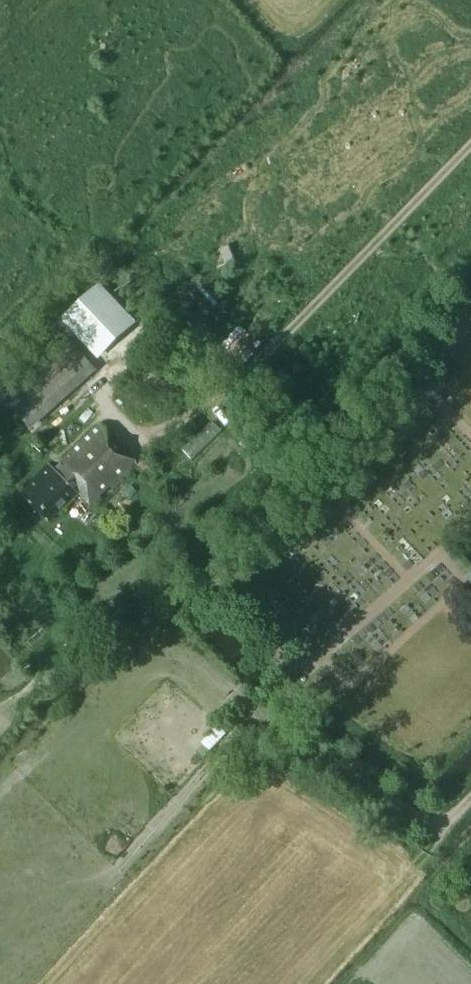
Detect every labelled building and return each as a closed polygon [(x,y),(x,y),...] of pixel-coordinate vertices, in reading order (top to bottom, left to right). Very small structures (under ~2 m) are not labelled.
[(100,286),(62,320),(98,359),(135,324),(100,286)] [(55,469),(49,463),(19,492),(49,523),(79,494),(93,508),(138,465),(153,481),(161,473),(147,457),(138,465),(101,424),(55,469)] [(218,725),(202,743),(211,751),(227,733),(218,725)]
